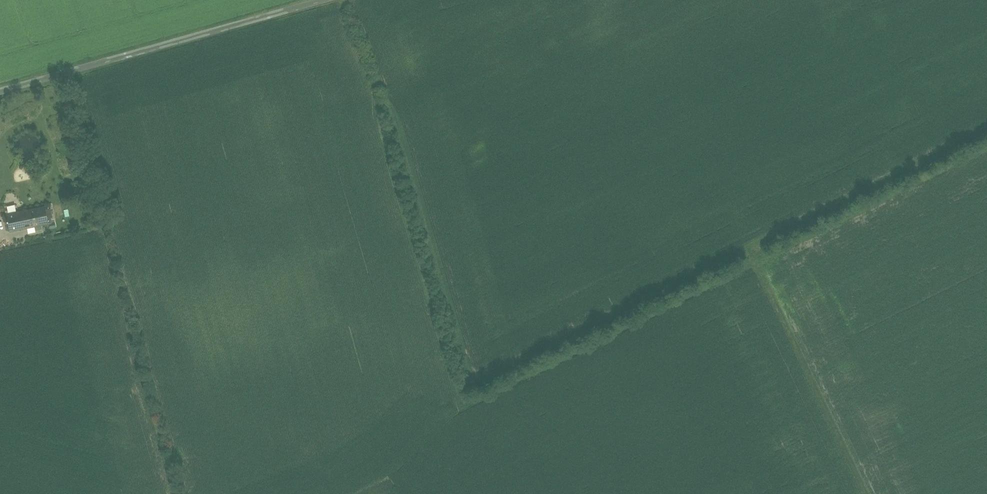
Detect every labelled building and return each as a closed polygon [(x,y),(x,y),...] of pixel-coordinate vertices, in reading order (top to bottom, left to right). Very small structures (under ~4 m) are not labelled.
[(45,207),(7,215),(10,231),(48,223),(45,207)]
